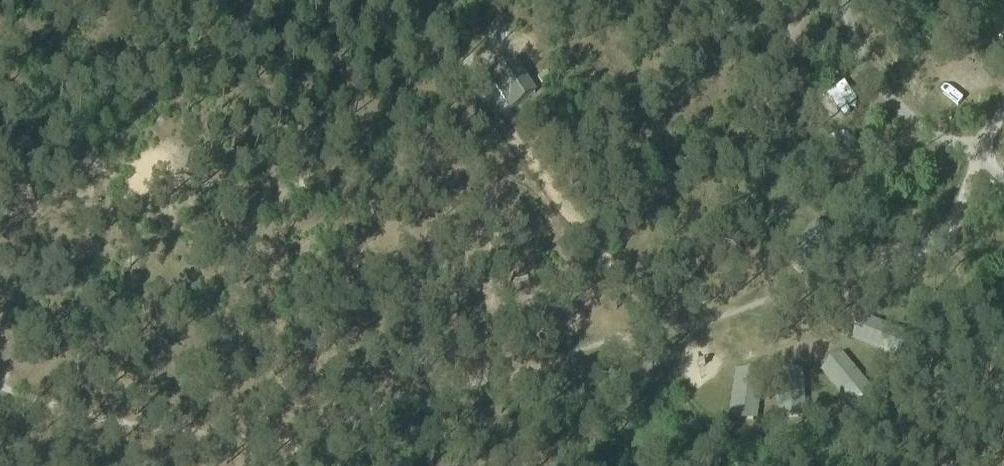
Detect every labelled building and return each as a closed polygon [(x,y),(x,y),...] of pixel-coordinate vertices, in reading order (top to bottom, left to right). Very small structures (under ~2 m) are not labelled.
[(491,79),(496,86),(493,88),(510,113),(538,96),(515,63),(491,79)] [(537,79),(541,85),(550,80),(546,73),(537,79)] [(837,75),(829,90),(846,100),(855,85),(837,75)] [(868,315),(860,338),(904,353),(912,331),(868,315)] [(854,358),(836,373),(863,404),(879,389),(854,358)] [(758,383),(733,378),(723,423),(749,428),(758,383)] [(802,379),(773,378),(772,426),(801,426),(802,379)]
